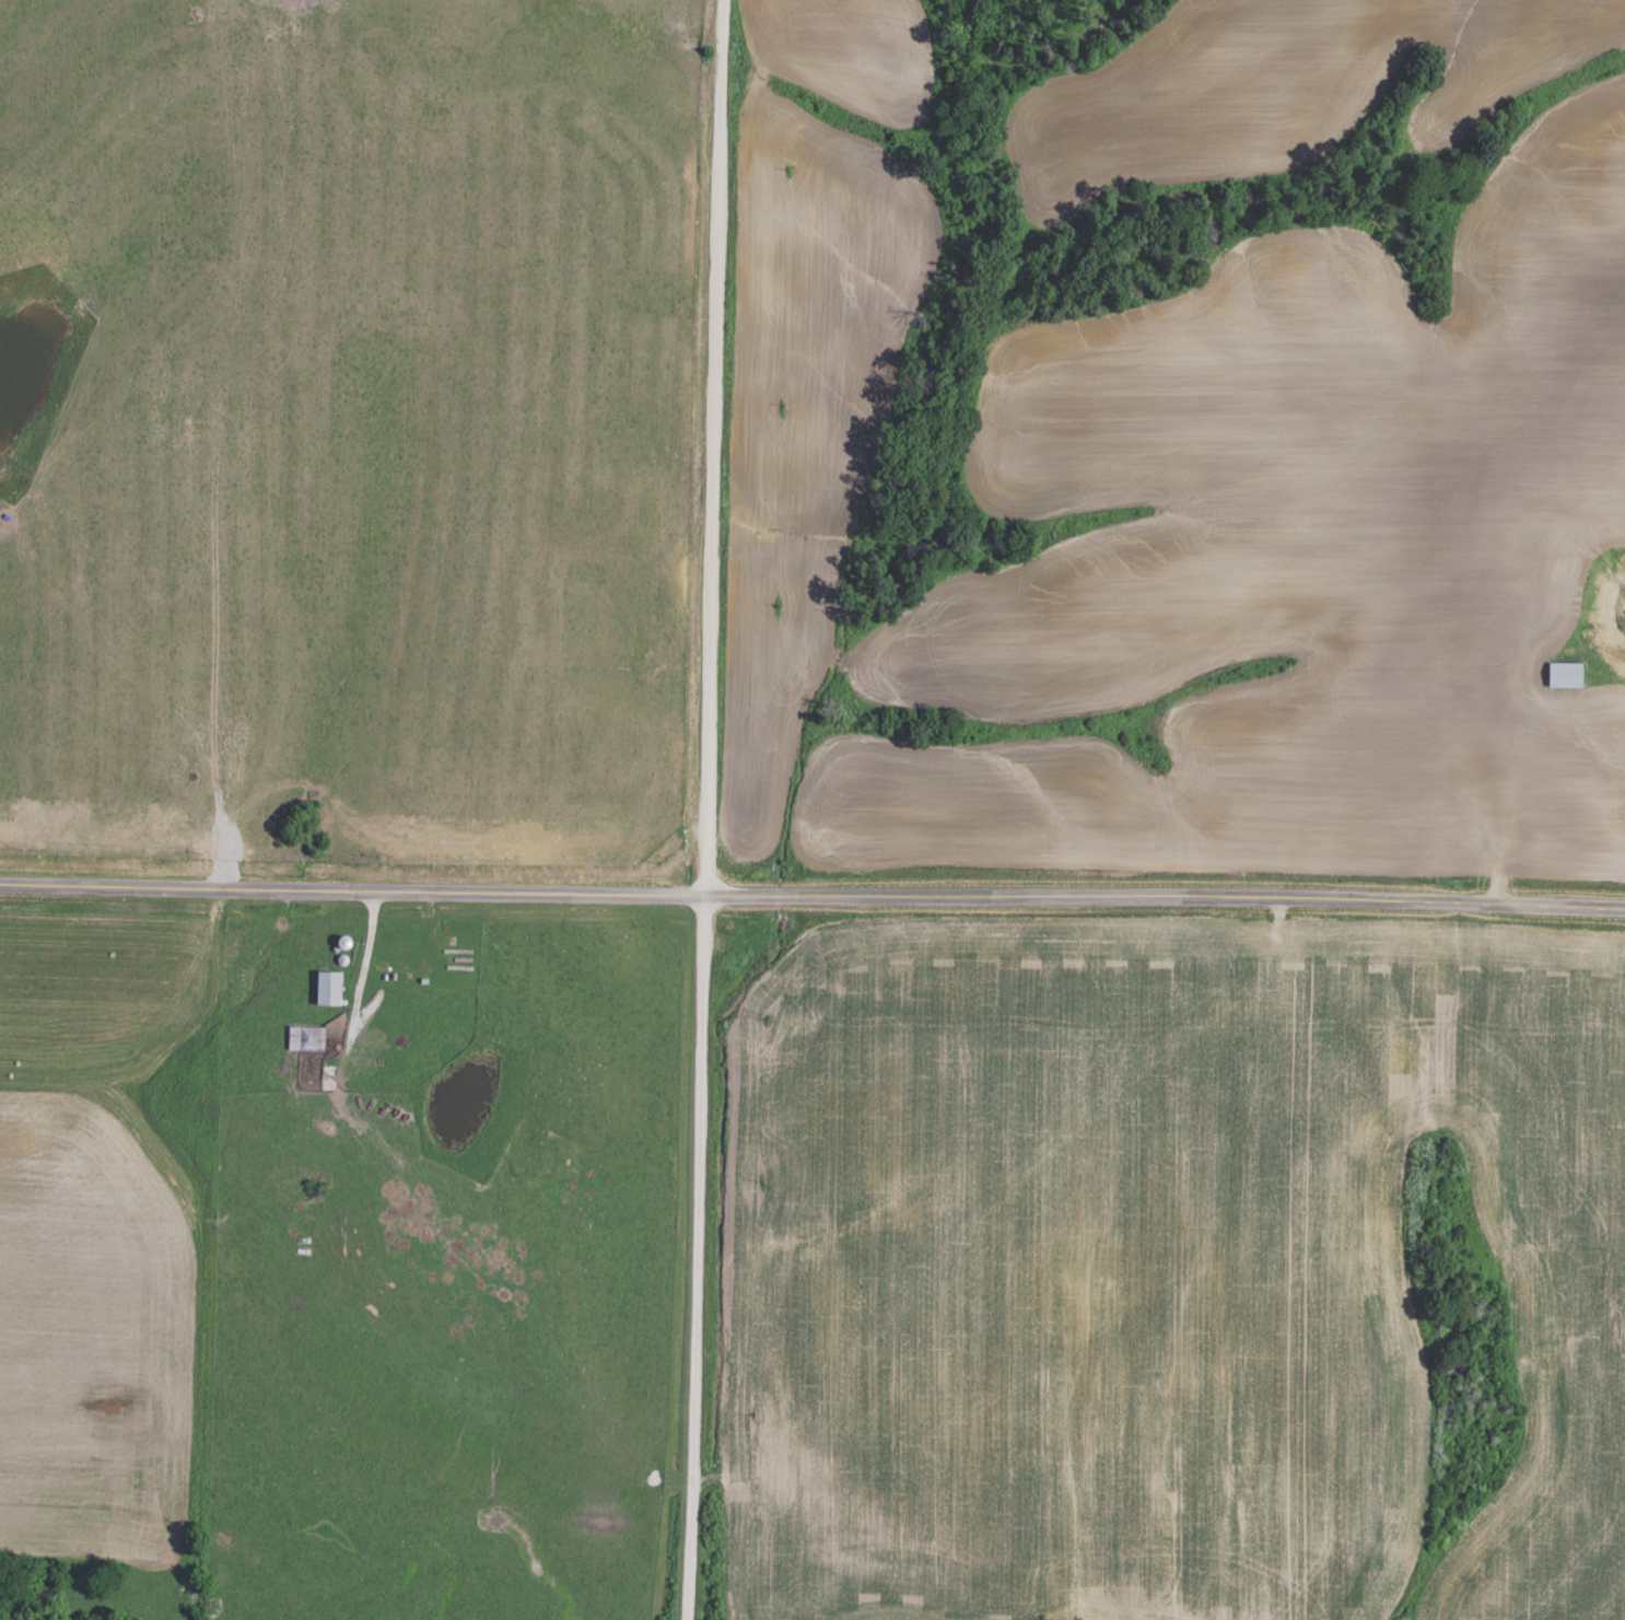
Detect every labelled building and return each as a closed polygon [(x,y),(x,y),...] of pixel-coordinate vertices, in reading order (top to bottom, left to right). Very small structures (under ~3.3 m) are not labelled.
[(1551,688),(1586,688),(1586,664),(1551,664),(1551,688)] [(320,1007),(344,1007),(344,972),(320,972),(320,1007)] [(289,1052),(327,1052),(327,1028),(289,1028),(289,1052)]
